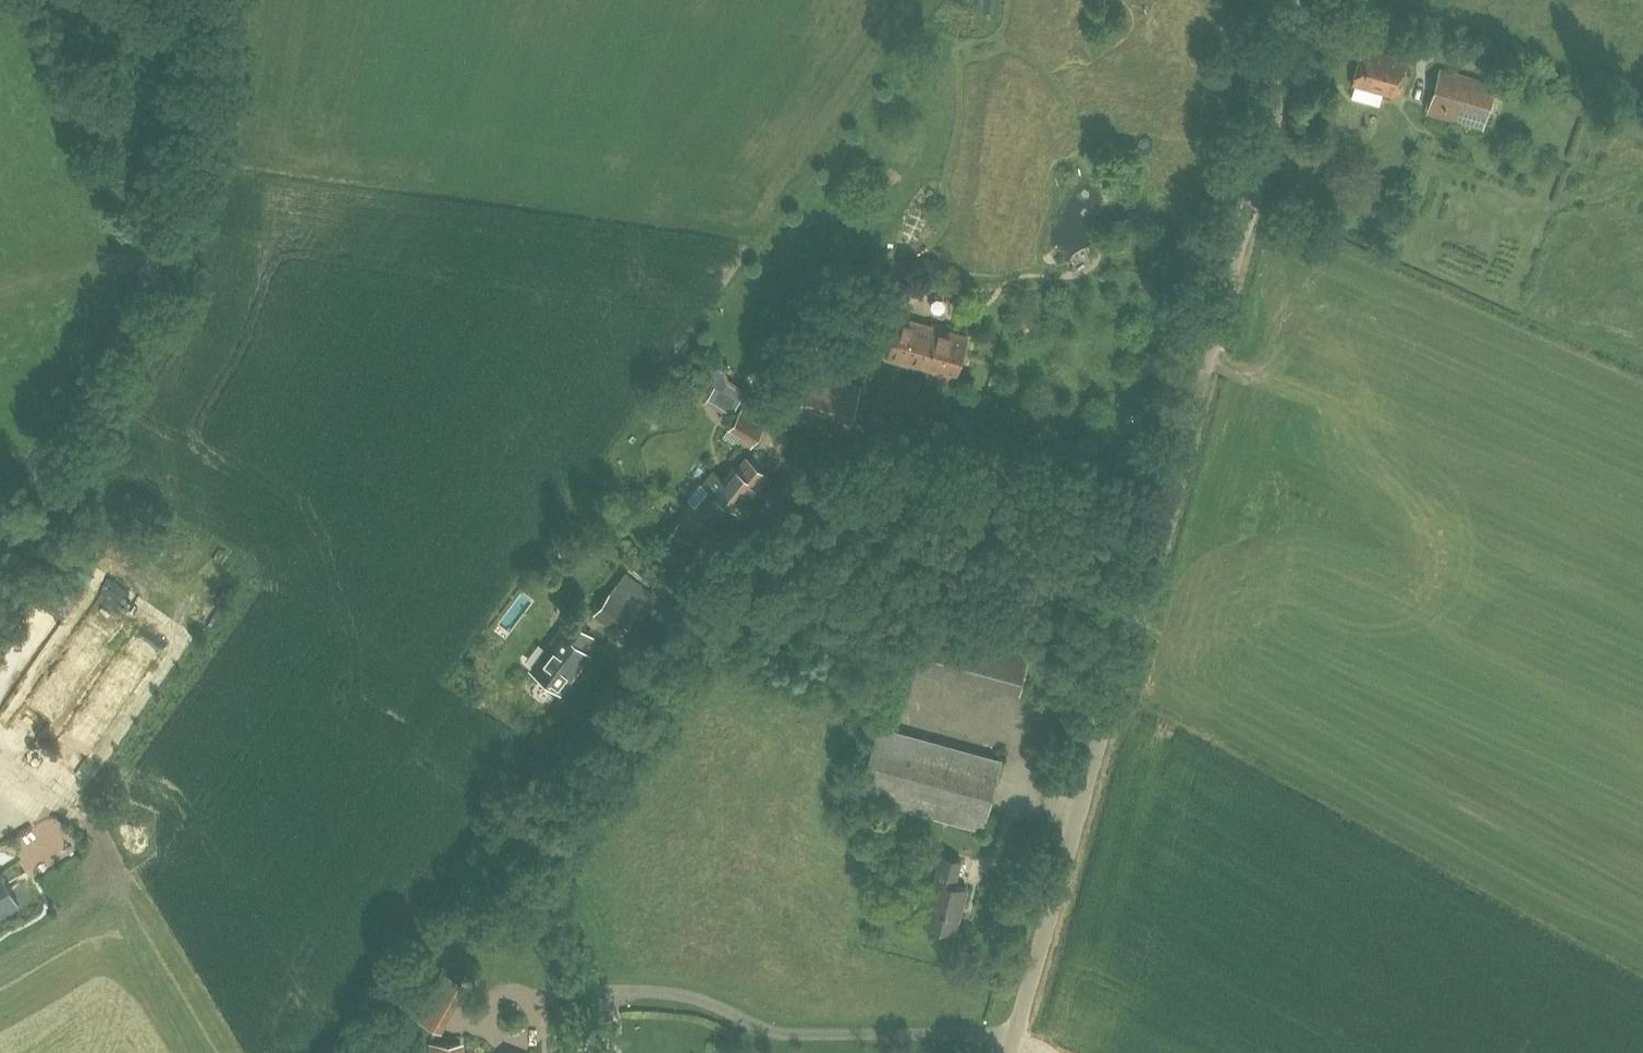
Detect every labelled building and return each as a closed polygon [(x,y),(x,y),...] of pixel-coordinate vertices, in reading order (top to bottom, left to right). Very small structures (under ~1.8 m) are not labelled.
[(1353,84),(1397,96),(1408,59),(1363,46),(1353,84)] [(1440,67),(1426,113),(1483,130),(1497,84),(1440,67)] [(900,317),(888,359),(927,370),(924,381),(948,387),(951,377),(956,378),(968,336),(900,317)] [(786,417),(797,420),(848,434),(861,386),(810,372),(802,402),(790,399),(786,417)] [(741,410),(726,433),(739,441),(749,447),(764,425),(741,410)] [(713,468),(676,515),(683,520),(679,525),(676,533),(700,545),(704,537),(729,505),(738,512),(768,474),(745,456),(735,469),(732,466),(724,477),(713,468)] [(592,615),(620,634),(638,611),(612,590),(592,615)] [(532,668),(546,679),(551,673),(565,683),(588,653),(582,648),(592,635),(570,619),(532,668)] [(987,683),(1021,692),(1032,649),(998,640),(987,683)] [(859,795),(983,829),(1002,759),(878,726),(859,795)] [(926,924),(954,931),(959,913),(956,913),(959,903),(964,905),(969,888),(956,884),(962,859),(933,850),(929,863),(940,870),(926,924)] [(19,901),(1,871),(0,871),(0,913),(19,901)] [(435,983),(455,994),(462,983),(441,971),(435,983)] [(429,1052),(464,1052),(464,1042),(429,1042),(429,1052)]
